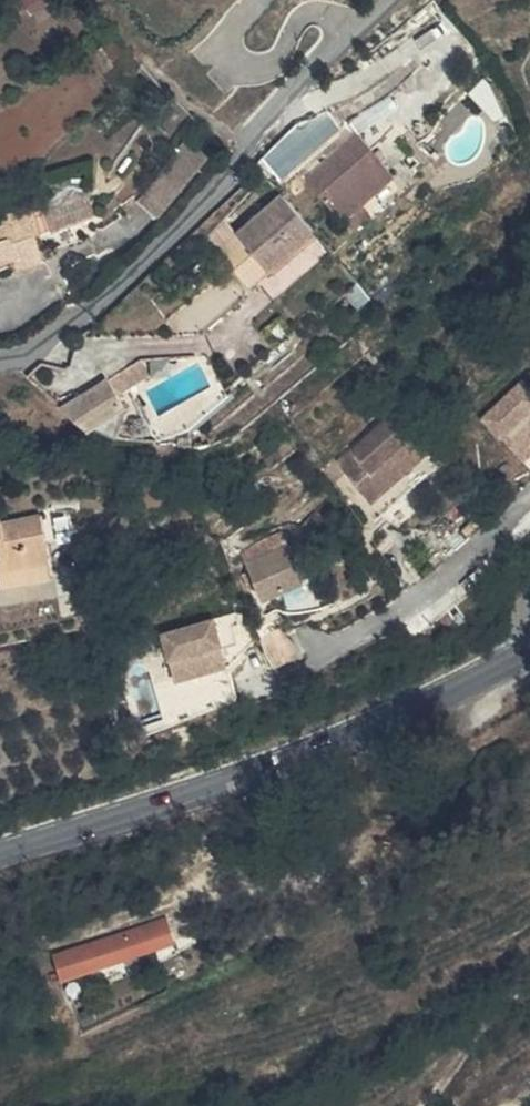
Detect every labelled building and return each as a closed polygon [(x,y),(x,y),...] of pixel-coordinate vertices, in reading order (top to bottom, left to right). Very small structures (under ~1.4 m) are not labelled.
[(316,112),(263,157),(284,181),(336,135),(316,112)] [(298,174),(342,221),(393,173),(348,127),(298,174)] [(130,182),(116,195),(129,209),(137,200),(152,212),(213,152),(193,134),(184,145),(181,142),(137,188),(130,182)] [(39,198),(51,229),(95,210),(81,179),(39,198)] [(267,277),(312,234),(277,198),(234,241),(267,277)] [(375,214),(363,202),(342,221),(354,234),(375,214)] [(11,264),(15,276),(42,268),(26,213),(0,221),(0,267),(11,264)] [(15,276),(11,264),(0,267),(0,281),(15,276)] [(122,369),(129,384),(153,373),(146,358),(122,369)] [(94,414),(101,429),(135,410),(125,394),(94,414)] [(494,433),(521,471),(529,484),(529,405),(494,433)] [(402,417),(340,462),(370,505),(432,460),(402,417)] [(361,511),(370,505),(340,462),(331,468),(361,511)] [(4,615),(51,601),(31,537),(0,548),(0,604),(4,615)] [(285,539),(241,552),(251,588),(296,575),(285,539)] [(218,621),(215,609),(141,628),(152,676),(196,664),(194,653),(201,651),(199,645),(216,641),(212,624),(218,621)] [(203,662),(201,651),(194,653),(196,664),(203,662)] [(171,926),(87,960),(95,981),(179,949),(171,926)]
